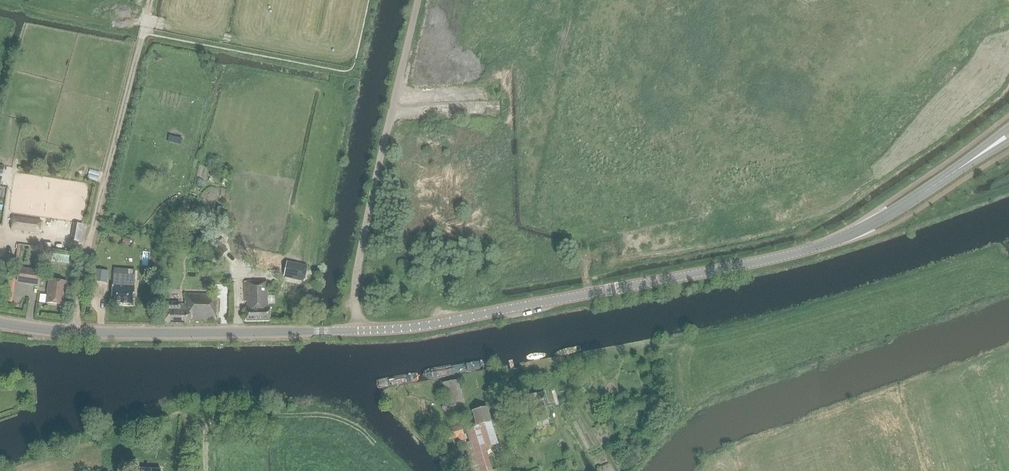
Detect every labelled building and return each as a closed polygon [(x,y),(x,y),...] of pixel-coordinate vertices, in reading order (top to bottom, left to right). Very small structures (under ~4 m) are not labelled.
[(41,220),(13,216),(11,230),(39,234),(41,220)] [(75,240),(85,240),(86,223),(76,222),(75,240)] [(218,241),(211,250),(220,258),(228,250),(218,241)] [(0,260),(0,270),(10,271),(11,262),(0,260)] [(307,265),(287,261),(283,278),(304,282),(307,265)] [(38,286),(40,270),(19,267),(16,283),(38,286)] [(113,269),(113,275),(112,285),(111,285),(110,302),(131,304),(131,293),(133,294),(135,271),(113,269)] [(99,272),(99,292),(110,293),(111,273),(99,272)] [(61,304),(65,282),(48,280),(47,288),(48,288),(46,302),(61,304)] [(244,322),(269,321),(269,308),(266,308),(266,282),(243,282),(243,302),(246,302),(246,308),(243,308),(244,322)] [(214,320),(215,295),(184,294),(183,305),(179,305),(179,300),(164,300),(164,323),(189,324),(189,319),(214,320)] [(447,407),(463,404),(458,381),(443,384),(447,407)] [(504,467),(492,421),(491,422),(487,407),(472,411),(476,425),(465,428),(469,442),(464,444),(472,470),(491,470),(504,467)] [(462,429),(461,426),(443,431),(446,442),(457,439),(459,444),(466,442),(464,436),(467,435),(465,428),(462,429)]
